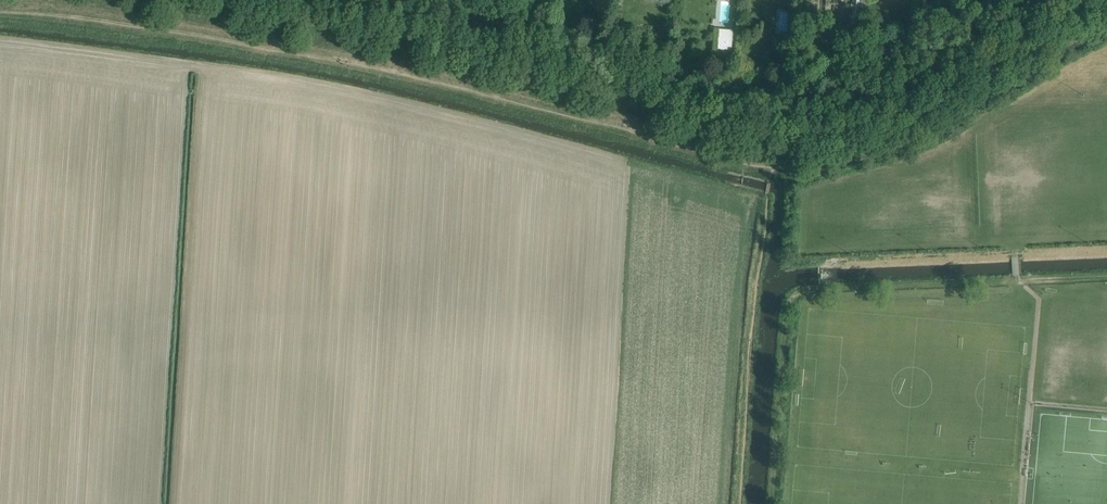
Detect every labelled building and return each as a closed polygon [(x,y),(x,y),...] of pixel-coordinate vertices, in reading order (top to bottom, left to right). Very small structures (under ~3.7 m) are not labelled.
[(734,48),(734,29),(719,29),(720,48),(734,48)]
